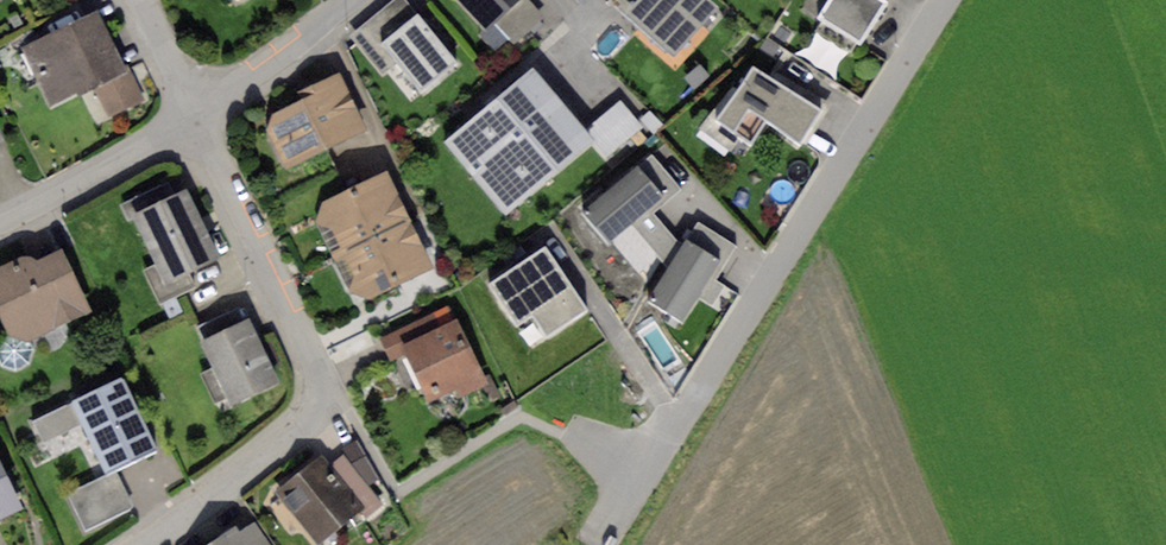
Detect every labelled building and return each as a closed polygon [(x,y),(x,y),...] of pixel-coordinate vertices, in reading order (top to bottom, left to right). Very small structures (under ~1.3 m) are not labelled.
[(347,36),(382,76),(398,62),(423,92),(460,61),(407,0),(390,0),(347,36)] [(488,29),(493,24),(519,0),(461,0),(488,29)] [(530,0),(519,0),(493,24),(513,45),(545,15),(530,0)] [(626,13),(638,0),(611,0),(626,13)] [(710,0),(638,0),(626,13),(673,56),(717,7),(710,0)] [(827,0),(806,0),(801,8),(816,17),(827,0)] [(885,0),(827,0),(816,17),(860,45),(888,2),(885,0)] [(97,9),(20,48),(52,108),(94,86),(110,117),(144,99),(97,9)] [(821,109),(752,63),(714,118),(751,143),(766,120),(798,142),(821,109)] [(532,69),(444,141),(505,215),(593,142),(532,69)] [(302,99),(272,113),(265,131),(284,169),(364,130),(337,74),(298,92),(302,99)] [(620,100),(588,126),(610,153),(642,127),(620,100)] [(652,154),(638,164),(664,195),(667,200),(681,189),(652,154)] [(648,208),(664,195),(638,164),(583,209),(609,240),(630,223),(648,208)] [(387,171),(323,201),(316,222),(334,257),(410,221),(387,171)] [(185,189),(133,214),(157,263),(142,270),(159,306),(197,287),(189,271),(218,257),(185,189)] [(682,246),(648,208),(630,223),(667,268),(682,246)] [(410,221),(334,257),(350,292),(370,299),(433,270),(410,221)] [(698,222),(687,239),(719,260),(725,263),(736,247),(698,222)] [(648,297),(680,318),(719,260),(687,239),(682,246),(667,268),(648,297)] [(0,266),(0,320),(7,336),(2,338),(0,340),(0,366),(0,367),(4,369),(9,371),(13,372),(17,371),(22,370),(26,368),(30,365),(32,362),(34,358),(35,355),(35,352),(34,348),(32,345),(29,342),(89,311),(62,248),(35,261),(30,258),(26,257),(22,256),(19,257),(0,266)] [(545,248),(491,284),(517,325),(534,314),(547,333),(585,309),(545,248)] [(194,327),(201,342),(244,322),(238,307),(194,327)] [(434,313),(380,339),(389,358),(405,350),(443,332),(434,313)] [(244,322),(201,342),(231,406),(280,383),(249,319),(244,322)] [(443,332),(405,350),(430,400),(457,387),(461,396),(487,383),(458,325),(443,332)] [(123,375),(71,401),(82,424),(107,473),(115,469),(158,448),(123,375)] [(82,424),(71,401),(32,420),(43,443),(82,424)] [(357,441),(344,448),(351,465),(369,487),(378,478),(357,441)] [(320,456),(275,492),(318,544),(363,509),(329,467),(320,456)] [(344,456),(329,467),(363,509),(369,517),(383,505),(369,487),(351,465),(344,456)] [(22,510),(0,464),(0,520),(22,510)] [(107,473),(66,493),(84,530),(133,506),(115,469),(107,473)] [(212,544),(270,544),(254,523),(239,534),(235,529),(212,544)]
